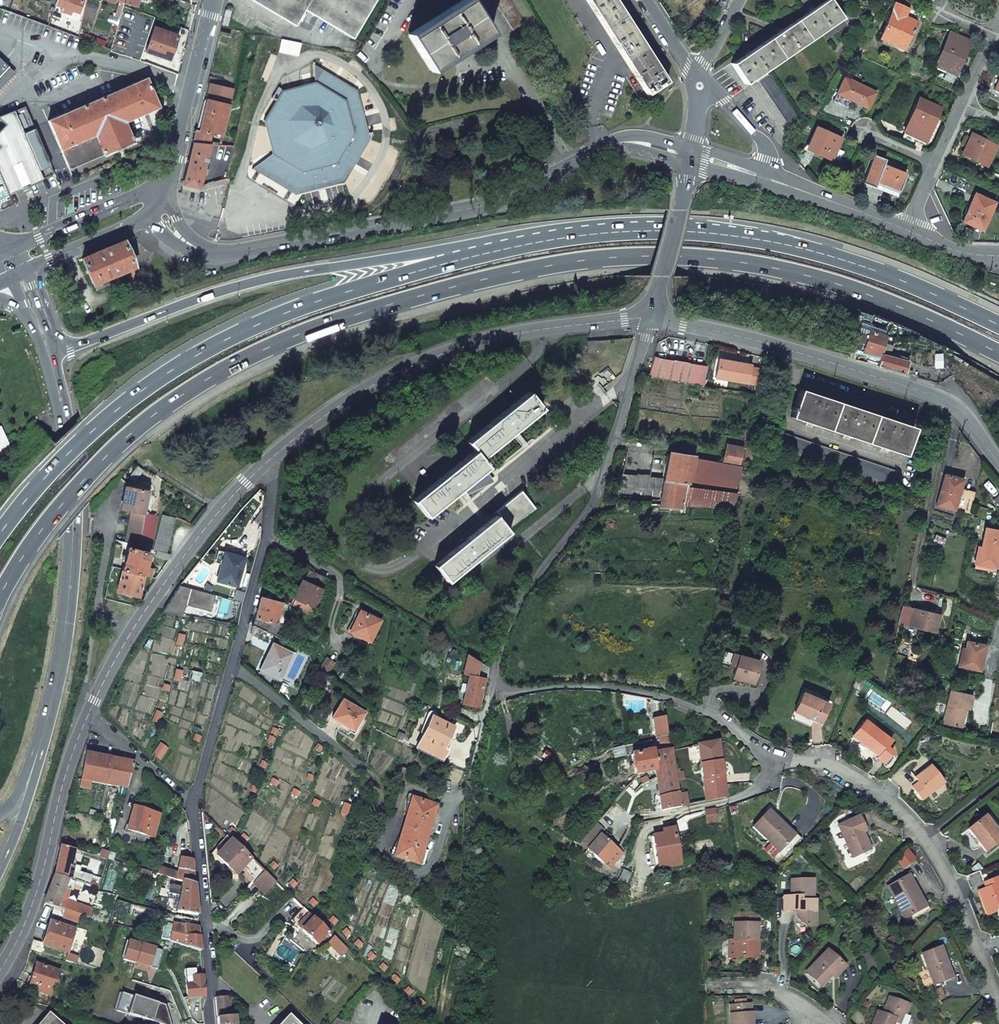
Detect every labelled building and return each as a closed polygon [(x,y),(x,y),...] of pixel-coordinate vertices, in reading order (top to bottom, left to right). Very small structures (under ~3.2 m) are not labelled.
[(81,0),(57,0),(55,5),(62,7),(61,10),(67,12),(68,9),(78,13),(83,0),(81,0)] [(293,26),(303,10),(351,38),(374,0),(249,0),(293,26)] [(469,0),(467,0),(409,37),(430,69),(489,31),(469,0)] [(510,0),(493,0),(517,36),(522,32),(528,29),(510,0)] [(647,94),(667,81),(653,60),(651,57),(649,53),(632,28),(630,24),(628,21),(615,0),(587,0),(647,94)] [(723,3),(720,1),(718,6),(712,10),(715,14),(728,7),(731,0),(724,0),(723,3)] [(830,0),(827,0),(811,10),(796,21),(777,34),(750,51),(731,64),(734,68),(745,83),(842,18),(830,0)] [(907,9),(895,4),(879,37),(903,48),(914,22),(903,17),(907,9)] [(227,28),(231,12),(225,11),(221,26),(227,28)] [(173,48),(177,36),(154,28),(146,52),(169,60),(173,48)] [(954,72),(968,41),(955,35),(950,33),(936,64),(940,66),(954,72)] [(281,40),(279,52),(298,56),(300,44),(281,40)] [(9,67),(5,64),(0,59),(0,76),(9,67)] [(15,73),(9,67),(0,76),(0,90),(15,73)] [(356,92),(314,68),(315,84),(283,93),(278,87),(271,98),(276,103),(266,121),(275,152),(254,168),(296,193),(319,187),(343,181),(368,139),(356,92)] [(800,119),(770,73),(759,80),(789,127),(800,119)] [(124,122),(158,107),(146,78),(141,81),(128,86),(48,121),(68,168),(102,153),(103,156),(118,149),(133,143),(131,139),(133,138),(132,135),(130,136),(124,122)] [(867,109),(875,93),(844,78),(836,94),(867,109)] [(206,100),(221,103),(222,98),(208,95),(206,100)] [(220,137),(229,100),(222,98),(221,103),(206,100),(203,116),(199,132),(211,135),(220,137)] [(937,108),(923,102),(918,99),(904,133),(907,134),(923,141),(937,108)] [(25,106),(0,117),(0,120),(4,124),(0,129),(0,173),(9,194),(54,174),(25,106)] [(832,160),(841,139),(816,128),(807,149),(832,160)] [(960,149),(984,163),(995,143),(971,130),(960,149)] [(211,135),(199,132),(195,131),(192,143),(208,144),(210,139),(211,135)] [(187,164),(182,184),(196,188),(198,187),(208,144),(192,143),(187,164)] [(906,174),(891,168),(883,165),(885,160),(874,155),(864,181),(881,188),(897,194),(906,174)] [(973,193),(960,220),(979,229),(992,203),(973,193)] [(81,259),(92,284),(107,278),(134,266),(123,241),(102,250),(81,259)] [(107,278),(111,289),(133,280),(135,267),(135,266),(134,266),(107,278)] [(888,332),(863,323),(862,328),(869,331),(887,337),(888,332)] [(866,345),(869,331),(862,328),(860,327),(854,349),(863,351),(864,345),(866,345)] [(887,337),(869,331),(866,345),(864,345),(863,351),(884,356),(884,355),(889,338),(887,337)] [(587,342),(588,353),(597,352),(596,341),(587,342)] [(884,356),(881,367),(907,375),(909,370),(911,363),(884,355),(884,356)] [(653,357),(648,377),(657,379),(703,386),(706,366),(661,359),(653,357)] [(715,378),(756,385),(758,370),(748,368),(749,365),(718,360),(715,378)] [(799,390),(790,418),(904,455),(913,428),(799,390)] [(528,392),(467,442),(474,450),(481,458),(542,408),(528,392)] [(920,412),(916,423),(926,426),(930,415),(920,412)] [(781,433),(776,447),(891,485),(895,471),(781,433)] [(725,444),(722,463),(739,467),(742,448),(725,444)] [(427,517),(488,467),(485,463),(486,462),(484,459),(483,460),(481,458),(474,450),(413,500),(427,517)] [(668,454),(663,481),(684,484),(688,485),(692,458),(668,454)] [(696,459),(692,485),(737,491),(742,467),(739,467),(722,463),(696,459)] [(137,466),(129,477),(135,481),(143,470),(137,466)] [(944,475),(936,506),(955,511),(971,515),(975,492),(960,489),(962,480),(944,475)] [(661,497),(660,505),(680,506),(683,488),(684,484),(663,481),(661,497)] [(125,486),(120,509),(131,511),(143,513),(147,491),(125,486)] [(683,488),(680,506),(686,507),(733,509),(736,495),(683,488)] [(521,491),(495,512),(510,529),(535,509),(521,491)] [(131,511),(126,542),(140,545),(146,514),(143,513),(131,511)] [(150,548),(156,516),(146,514),(140,545),(150,548)] [(162,515),(153,549),(166,553),(175,518),(162,515)] [(434,566),(447,582),(509,532),(495,516),(445,557),(434,566)] [(975,568),(996,572),(998,553),(998,542),(998,541),(998,531),(985,528),(982,547),(979,546),(975,568)] [(127,547),(121,570),(144,576),(146,567),(150,553),(127,547)] [(156,550),(154,556),(166,561),(169,555),(156,550)] [(224,552),(216,580),(236,586),(244,558),(224,552)] [(146,567),(144,576),(151,578),(153,569),(146,567)] [(121,570),(116,590),(138,596),(139,594),(144,576),(121,570)] [(312,581),(311,585),(322,590),(324,591),(329,580),(316,574),(312,581)] [(297,589),(293,598),(298,599),(315,607),(322,590),(311,585),(312,581),(305,578),(304,582),(301,580),(297,589)] [(178,587),(163,611),(181,615),(185,604),(209,611),(214,594),(181,584),(178,587)] [(258,607),(255,618),(276,623),(280,608),(281,602),(261,597),(258,607)] [(298,599),(295,606),(312,612),(315,607),(298,599)] [(901,606),(897,624),(907,626),(911,608),(901,606)] [(912,608),(907,626),(933,633),(938,615),(912,608)] [(359,610),(349,632),(370,642),(380,620),(370,615),(359,610)] [(255,618),(252,626),(268,632),(273,635),(276,623),(255,618)] [(252,626),(250,634),(252,634),(264,640),(268,632),(252,626)] [(962,648),(958,666),(979,670),(984,645),(966,641),(964,649),(962,648)] [(273,644),(261,669),(271,673),(281,678),(288,662),(293,654),(273,644)] [(480,661),(468,653),(463,673),(469,674),(477,676),(480,661)] [(753,683),(759,661),(738,655),(734,653),(730,664),(735,666),(731,677),(742,680),(753,683)] [(293,654),(288,662),(292,664),(297,656),(293,654)] [(326,658),(317,670),(325,675),(333,663),(326,658)] [(469,674),(467,684),(465,692),(462,703),(478,707),(484,678),(480,677),(477,676),(469,674)] [(824,696),(805,688),(803,693),(822,701),(824,696)] [(943,725),(960,728),(964,709),(968,710),(971,695),(950,690),(943,725)] [(794,711),(820,722),(828,704),(822,701),(803,693),(801,692),(794,711)] [(343,699),(332,716),(343,723),(354,729),(364,712),(343,699)] [(431,715),(416,748),(441,760),(446,749),(443,748),(448,737),(453,726),(431,715)] [(652,719),(656,738),(662,738),(668,737),(664,717),(658,718),(652,719)] [(852,736),(878,756),(877,757),(884,763),(893,751),(886,746),(891,740),(865,720),(852,736)] [(624,751),(624,756),(630,755),(652,751),(650,741),(623,746),(624,751)] [(698,754),(702,780),(722,777),(719,760),(716,742),(697,746),(698,754)] [(630,755),(633,774),(634,773),(654,770),(655,770),(653,753),(652,751),(630,755)] [(653,753),(655,770),(672,766),(670,751),(656,753),(653,753)] [(111,758),(85,753),(84,757),(80,781),(79,787),(89,789),(90,782),(106,785),(111,758)] [(111,758),(106,785),(126,788),(133,763),(132,762),(122,760),(111,758)] [(659,796),(659,797),(677,793),(675,780),(674,773),(672,766),(655,770),(654,770),(656,778),(657,789),(659,796)] [(922,800),(942,784),(929,767),(915,779),(918,783),(912,788),(922,800)] [(674,773),(675,780),(683,780),(681,772),(674,773)] [(705,793),(706,801),(726,797),(722,777),(702,780),(705,793)] [(640,785),(642,792),(657,789),(656,778),(640,785)] [(660,805),(661,810),(670,808),(680,807),(678,794),(677,793),(659,797),(660,805)] [(678,794),(680,807),(689,805),(687,797),(686,793),(678,794)] [(687,797),(689,805),(706,801),(705,793),(687,797)] [(437,806),(412,798),(403,827),(394,857),(424,865),(428,851),(424,850),(437,806)] [(133,808),(126,830),(152,837),(159,815),(133,808)] [(705,811),(707,824),(716,822),(714,809),(705,811)] [(753,827),(779,851),(792,837),(781,827),(782,825),(776,819),(772,815),(767,811),(753,827)] [(988,815),(984,818),(997,834),(998,832),(998,828),(988,815)] [(795,834),(777,817),(776,819),(782,825),(781,827),(792,837),(795,834)] [(838,826),(852,857),(869,850),(862,833),(865,831),(858,817),(838,826)] [(985,852),(998,841),(998,837),(997,834),(984,818),(983,817),(967,830),(985,852)] [(586,850),(600,834),(603,831),(595,824),(578,844),(586,850)] [(655,850),(658,868),(680,864),(673,828),(662,830),(662,834),(649,837),(652,851),(655,850)] [(586,850),(602,864),(616,848),(600,834),(586,850)] [(243,875),(252,883),(254,881),(255,882),(264,872),(254,862),(231,840),(216,856),(235,875),(243,867),(247,870),(243,875)] [(57,861),(54,876),(67,879),(70,880),(72,870),(69,870),(74,850),(60,846),(57,861)] [(616,848),(602,864),(609,870),(622,853),(616,848)] [(102,850),(100,857),(106,859),(108,852),(102,850)] [(108,852),(106,859),(113,861),(115,854),(108,852)] [(184,859),(180,858),(179,866),(178,870),(193,872),(191,860),(184,859)] [(158,867),(156,874),(165,876),(172,879),(175,880),(177,873),(171,871),(158,867)] [(182,881),(194,885),(193,872),(178,870),(177,873),(175,880),(182,881)] [(621,870),(617,881),(625,884),(629,873),(621,870)] [(265,894),(276,883),(264,872),(255,882),(254,881),(252,883),(253,884),(253,883),(265,894)] [(81,875),(79,883),(98,888),(100,881),(81,875)] [(916,890),(908,875),(886,886),(903,918),(923,907),(914,892),(916,890)] [(50,888),(44,904),(54,907),(56,908),(58,903),(67,879),(54,876),(50,888)] [(165,876),(163,884),(171,885),(172,879),(165,876)] [(987,915),(993,912),(994,910),(993,908),(998,906),(998,882),(997,878),(986,882),(988,888),(985,889),(978,892),(987,915)] [(790,880),(790,895),(782,896),(783,910),(797,909),(797,917),(805,926),(815,926),(815,900),(812,900),(811,880),(790,880)] [(182,881),(176,912),(197,915),(197,911),(194,885),(182,881)] [(929,909),(917,888),(916,890),(914,892),(923,907),(903,918),(906,922),(929,909)] [(58,903),(56,908),(64,910),(80,915),(90,918),(90,912),(58,903)] [(54,907),(51,915),(62,918),(63,916),(64,910),(56,908),(54,907)] [(303,908),(291,921),(302,930),(308,924),(313,918),(310,914),(303,908)] [(64,910),(63,916),(77,921),(80,915),(64,910)] [(117,916),(114,925),(124,928),(127,919),(117,916)] [(302,930),(317,945),(328,931),(313,918),(308,924),(302,930)] [(42,943),(42,945),(43,946),(67,953),(74,930),(49,922),(42,943)] [(732,924),(732,942),(735,942),(735,958),(755,958),(755,924),(732,924)] [(198,928),(174,925),(172,942),(200,951),(199,931),(198,928)] [(327,943),(341,957),(348,949),(334,936),(327,943)] [(32,940),(29,952),(40,955),(43,946),(42,945),(42,943),(32,940)] [(921,954),(934,985),(950,978),(943,963),(946,962),(940,947),(921,954)] [(826,951),(806,972),(820,986),(830,975),(833,973),(834,973),(839,973),(844,967),(826,951)] [(952,977),(946,962),(943,963),(950,978),(952,977)] [(35,964),(29,985),(37,987),(36,991),(51,995),(58,971),(35,964)] [(185,985),(187,998),(201,996),(205,996),(203,976),(192,977),(192,984),(185,985)] [(215,998),(217,1018),(230,1016),(228,997),(215,998)] [(893,1022),(894,1019),(900,1021),(906,1004),(888,998),(882,1014),(876,1012),(872,1023),(893,1023),(893,1022)] [(69,1004),(67,1012),(78,1014),(80,1007),(69,1004)] [(750,1013),(729,1015),(730,1023),(751,1023),(750,1013)] [(50,1015),(42,1023),(61,1023),(50,1015)] [(217,1023),(235,1023),(234,1016),(230,1016),(217,1018),(217,1023)]
